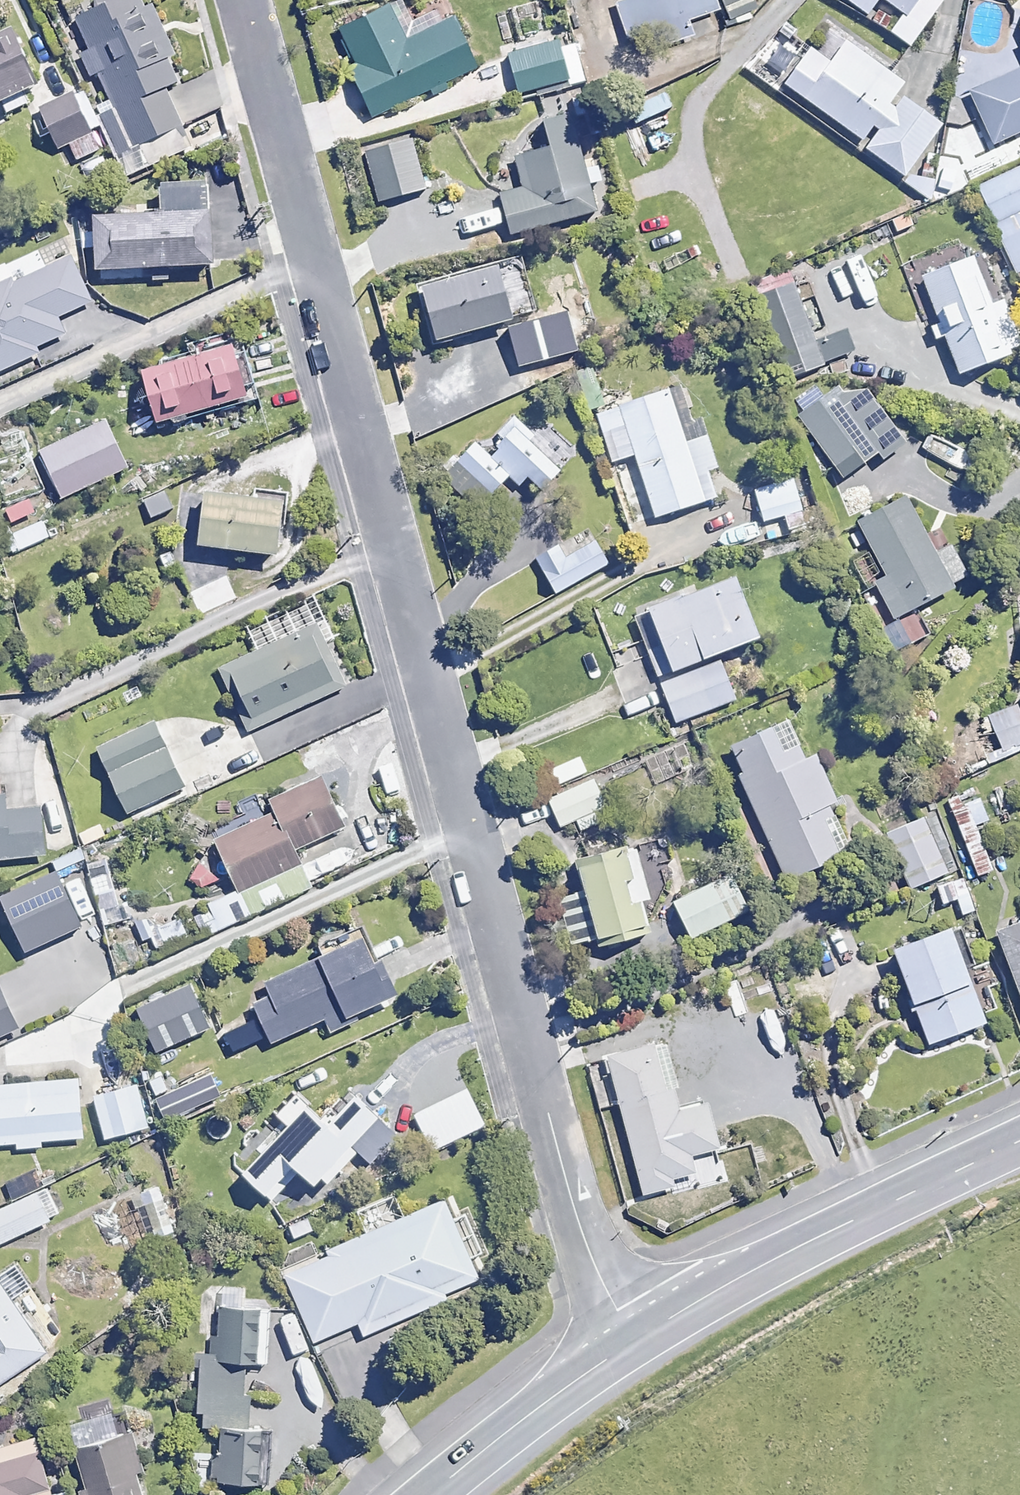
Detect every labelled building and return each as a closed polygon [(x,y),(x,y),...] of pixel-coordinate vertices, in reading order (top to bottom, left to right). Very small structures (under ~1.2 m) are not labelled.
[(69,18),(109,108),(113,106),(158,87),(171,81),(135,0),(111,0),(69,18)] [(362,114),(473,57),(448,8),(401,33),(383,0),(374,0),(328,24),(347,59),(337,64),(362,114)] [(614,35),(709,3),(708,0),(602,0),(614,35)] [(722,17),(728,15),(732,25),(750,18),(746,7),(755,4),(753,0),(716,0),(722,17)] [(864,12),(873,0),(847,0),(864,12)] [(899,8),(886,26),(906,41),(937,0),(916,0),(907,13),(899,8)] [(899,8),(907,13),(916,0),(889,0),(899,8)] [(0,43),(0,107),(45,88),(22,34),(0,43)] [(550,36),(501,50),(513,91),(562,77),(550,36)] [(800,96),(855,140),(895,89),(901,82),(845,38),(829,59),(800,96)] [(800,96),(829,59),(809,43),(779,80),(800,96)] [(993,144),(1019,132),(1019,67),(969,90),(993,144)] [(165,103),(158,87),(113,106),(131,145),(175,125),(165,103)] [(940,124),(895,89),(855,140),(900,175),(940,124)] [(670,107),(663,92),(636,104),(642,119),(670,107)] [(65,93),(26,108),(40,144),(79,128),(65,93)] [(492,191),(503,233),(596,207),(569,111),(530,121),(537,145),(506,154),(514,184),(492,191)] [(677,139),(666,116),(642,127),(652,150),(677,139)] [(424,189),(412,141),(367,152),(379,200),(424,189)] [(985,200),(1012,270),(1019,267),(1019,187),(985,200)] [(215,211),(101,213),(101,270),(197,268),(197,259),(215,258),(215,211)] [(976,256),(924,278),(965,373),(1017,351),(976,256)] [(786,263),(797,293),(812,287),(801,257),(786,263)] [(32,352),(30,347),(61,332),(52,315),(82,301),(62,259),(4,287),(0,278),(0,368),(32,352)] [(511,261),(423,285),(437,339),(525,315),(511,261)] [(786,263),(738,281),(772,371),(820,352),(809,324),(797,293),(786,263)] [(809,324),(820,352),(846,342),(835,314),(809,324)] [(245,339),(144,368),(156,412),(258,384),(245,339)] [(837,385),(798,414),(834,464),(874,435),(837,385)] [(679,386),(664,391),(673,419),(688,414),(679,386)] [(664,391),(619,405),(633,451),(653,514),(698,500),(690,472),(678,436),(673,419),(664,391)] [(609,459),(633,451),(619,405),(595,413),(609,459)] [(699,411),(688,414),(673,419),(678,436),(700,429),(705,428),(699,411)] [(533,435),(515,417),(482,450),(474,442),(456,460),(490,494),(510,474),(531,495),(557,470),(527,440),(533,435)] [(100,419),(33,448),(53,494),(120,465),(100,419)] [(700,429),(678,436),(690,472),(703,467),(711,465),(700,429)] [(712,495),(703,467),(690,472),(698,500),(712,495)] [(782,477),(751,488),(762,517),(793,505),(782,477)] [(287,500),(211,488),(203,537),(279,550),(287,500)] [(902,497),(860,520),(888,572),(909,609),(951,586),(947,579),(931,551),(902,497)] [(47,539),(40,522),(2,538),(9,555),(47,539)] [(539,559),(551,586),(607,560),(594,534),(539,559)] [(931,551),(947,579),(964,570),(948,541),(931,551)] [(729,572),(654,600),(678,664),(753,637),(729,572)] [(890,619),(909,609),(888,572),(870,582),(890,619)] [(236,598),(225,575),(188,592),(198,615),(236,598)] [(305,627),(223,662),(245,712),(326,678),(305,627)] [(716,663),(659,684),(670,713),(727,692),(716,663)] [(1016,706),(981,721),(991,744),(1019,731),(1019,716),(1016,706)] [(101,770),(160,742),(148,717),(89,745),(101,770)] [(721,740),(734,777),(788,757),(774,720),(721,740)] [(101,770),(120,809),(179,781),(160,742),(101,770)] [(788,757),(734,777),(755,832),(820,808),(830,804),(809,749),(788,757)] [(318,772),(265,795),(272,809),(287,842),(339,819),(318,772)] [(588,774),(540,792),(551,820),(567,814),(588,806),(599,801),(588,774)] [(48,856),(45,799),(3,801),(3,787),(0,787),(0,858),(48,856)] [(978,809),(970,789),(946,798),(977,876),(992,870),(969,813),(978,809)] [(588,806),(567,814),(572,827),(593,819),(588,806)] [(836,851),(820,808),(755,832),(771,875),(836,851)] [(292,854),(287,842),(272,809),(205,839),(226,884),(292,854)] [(924,811),(877,827),(894,879),(941,864),(924,811)] [(585,857),(599,934),(655,924),(640,847),(585,857)] [(221,877),(205,858),(183,876),(199,895),(221,877)] [(724,866),(671,895),(692,934),(745,905),(724,866)] [(54,871),(0,897),(0,900),(25,952),(80,925),(54,871)] [(122,919),(109,873),(89,878),(101,925),(122,919)] [(229,903),(198,914),(205,935),(236,924),(229,903)] [(188,940),(180,918),(157,927),(165,948),(188,940)] [(1019,1026),(1019,921),(985,934),(1019,1026)] [(908,1005),(971,982),(951,926),(888,949),(908,1005)] [(384,930),(321,956),(343,1010),(346,1016),(408,990),(384,930)] [(261,981),(266,993),(283,1034),(343,1010),(321,956),(261,981)] [(908,1005),(921,1043),(985,1020),(971,982),(908,1005)] [(17,1028),(0,992),(0,1036),(17,1028)] [(262,1043),(283,1034),(266,993),(245,1001),(262,1043)] [(577,1070),(618,1198),(676,1179),(674,1170),(649,1092),(636,1052),(577,1070)] [(352,1067),(232,1174),(258,1203),(292,1173),(304,1187),(391,1110),(352,1067)] [(0,1084),(0,1147),(72,1146),(71,1083),(0,1084)] [(129,1084),(102,1088),(109,1134),(136,1130),(129,1084)] [(649,1092),(674,1170),(698,1163),(693,1145),(680,1105),(673,1084),(649,1092)] [(102,1088),(85,1090),(91,1137),(109,1134),(102,1088)] [(702,1098),(680,1105),(693,1145),(715,1138),(702,1098)] [(172,1233),(158,1186),(127,1195),(134,1216),(145,1213),(153,1239),(172,1233)] [(45,1187),(0,1209),(0,1243),(59,1215),(45,1187)] [(435,1199),(269,1266),(299,1340),(347,1321),(351,1332),(435,1298),(433,1291),(467,1277),(435,1199)] [(15,1314),(0,1288),(0,1323),(15,1314)] [(39,1357),(15,1314),(0,1323),(0,1379),(39,1357)] [(204,1411),(196,1476),(245,1482),(253,1417),(204,1411)] [(63,1494),(127,1494),(114,1436),(53,1449),(63,1494)] [(0,1457),(0,1494),(19,1494),(17,1489),(39,1484),(31,1450),(0,1457)] [(39,1484),(17,1489),(19,1494),(42,1494),(39,1484)]
